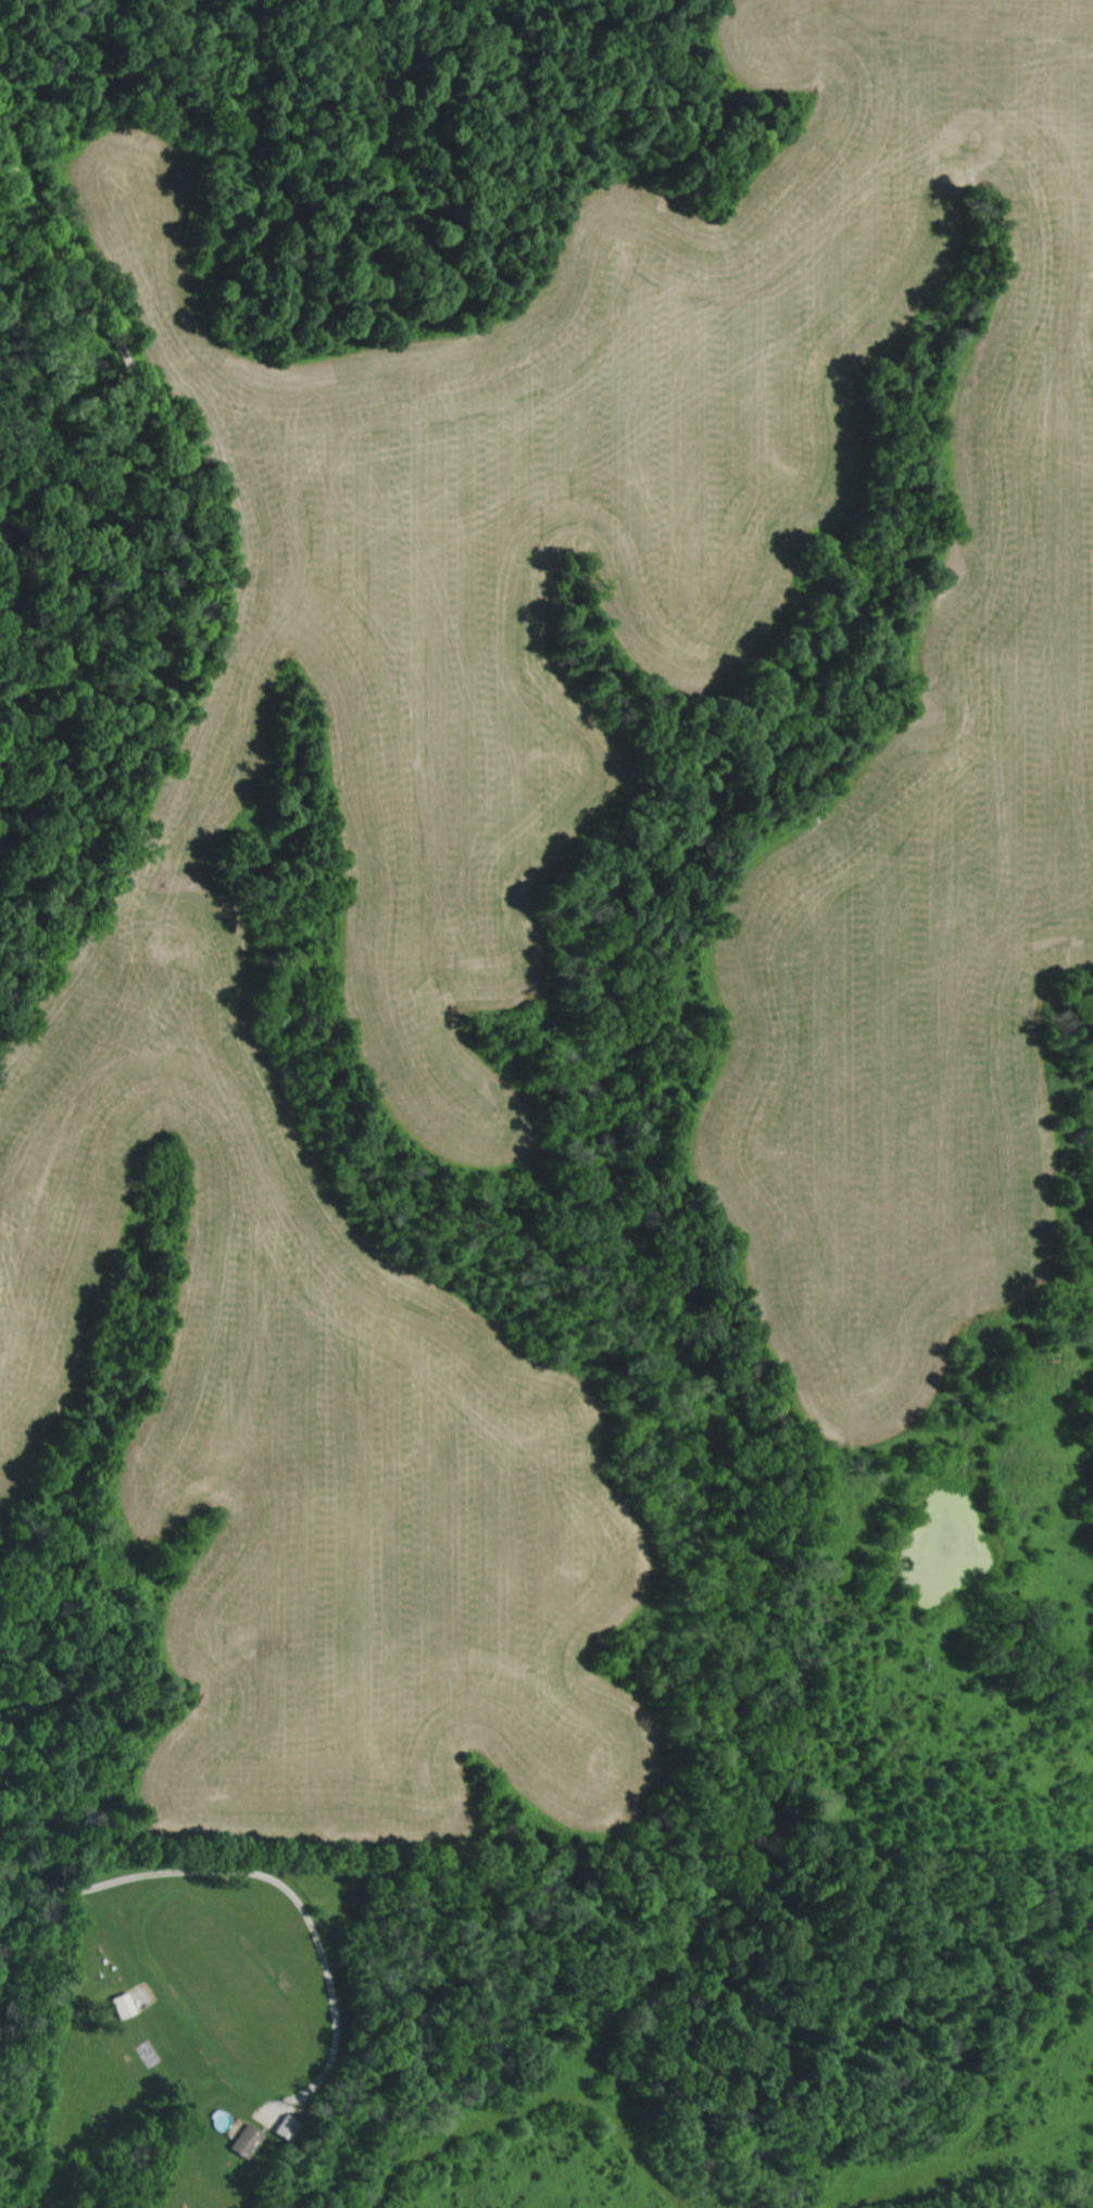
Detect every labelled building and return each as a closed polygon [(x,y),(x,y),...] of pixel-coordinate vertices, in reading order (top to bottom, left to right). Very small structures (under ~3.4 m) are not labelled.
[(109,1997),(117,2018),(133,2012),(125,1991),(109,1997)] [(297,2123),(284,2113),(271,2128),(284,2139),(297,2123)] [(247,2160),(264,2136),(244,2122),(226,2146),(247,2160)]
